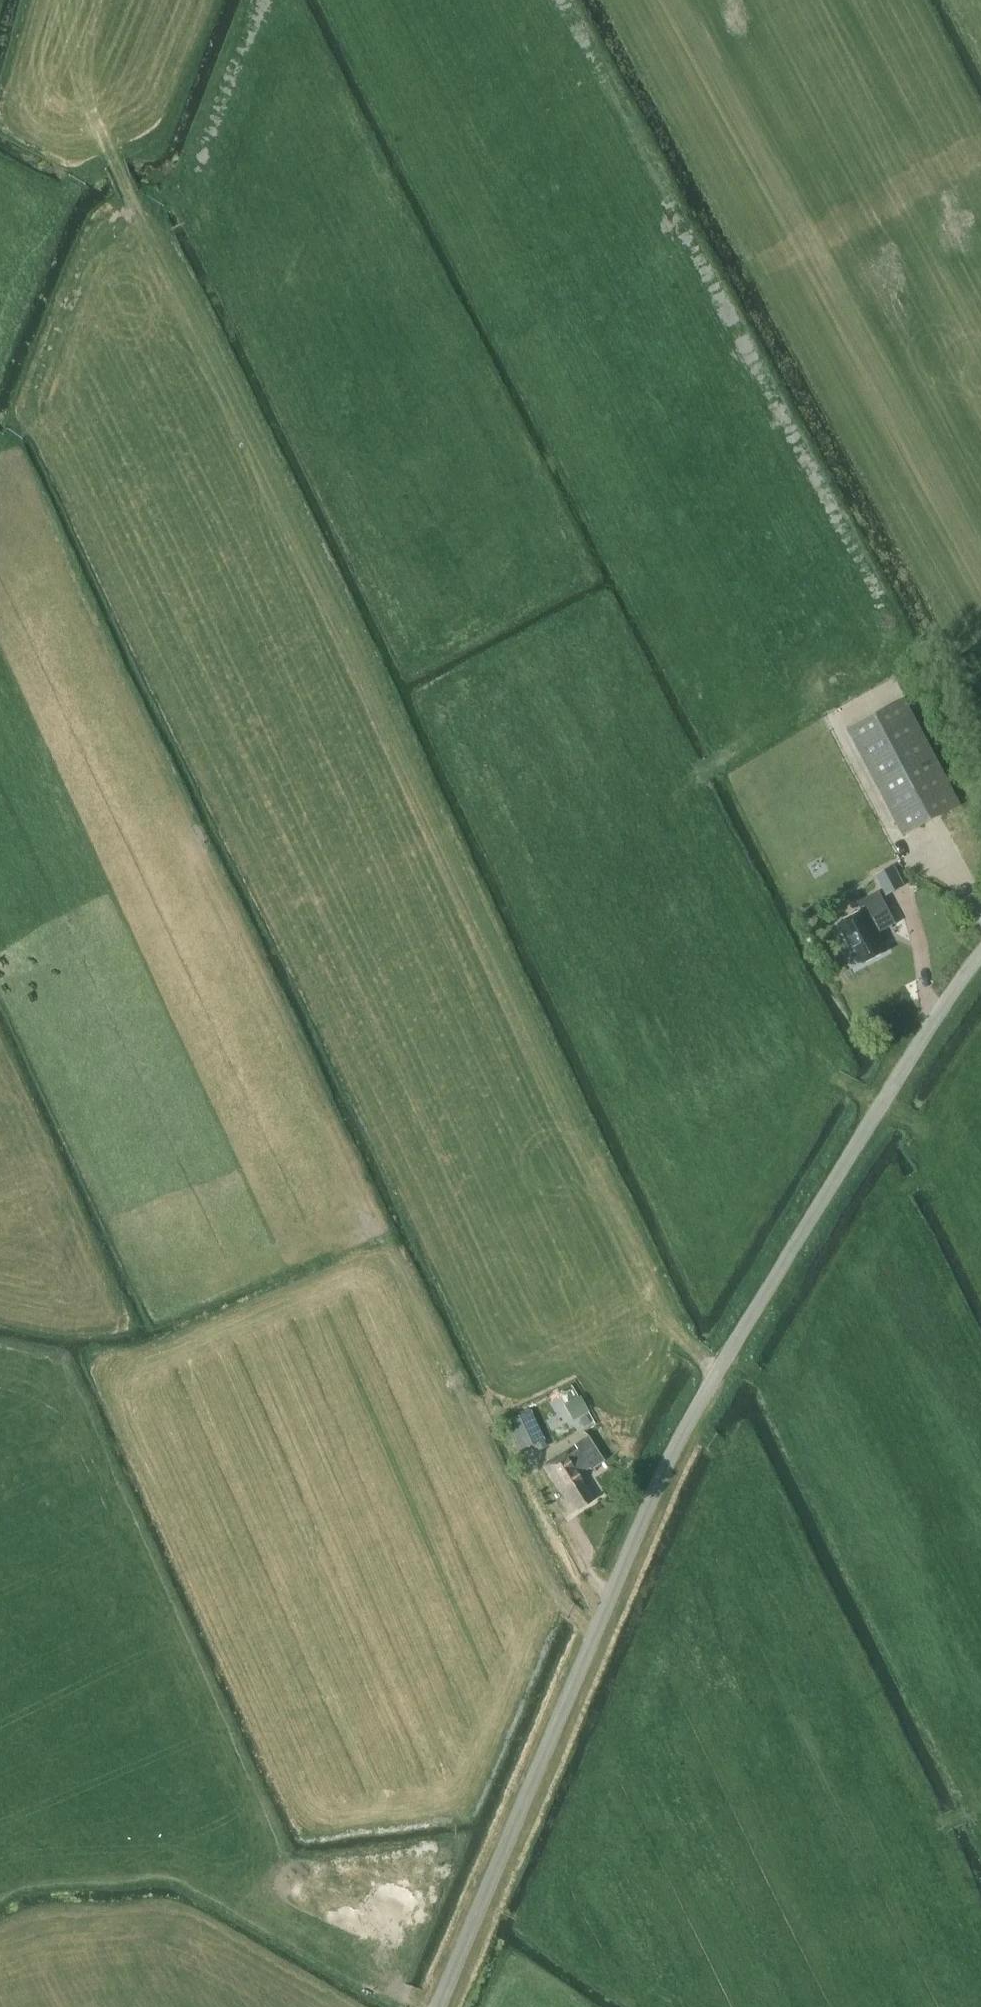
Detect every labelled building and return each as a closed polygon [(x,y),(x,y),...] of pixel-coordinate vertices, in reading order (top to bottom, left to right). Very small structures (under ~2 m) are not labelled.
[(848,729),(904,835),(961,805),(905,699),(848,729)] [(905,886),(895,865),(877,874),(888,895),(905,886)] [(880,894),(881,895),(862,905),(865,911),(840,924),(853,950),(857,949),(864,963),(887,951),(874,926),(892,916),(897,927),(898,926),(881,893),(880,894)] [(579,1395),(567,1402),(576,1417),(588,1410),(579,1395)] [(544,1438),(530,1410),(507,1421),(521,1449),(544,1438)] [(584,1472),(607,1458),(592,1435),(569,1450),(584,1472)] [(569,1450),(545,1465),(568,1501),(572,1499),(578,1509),(593,1499),(582,1480),(587,1477),(569,1450)]
